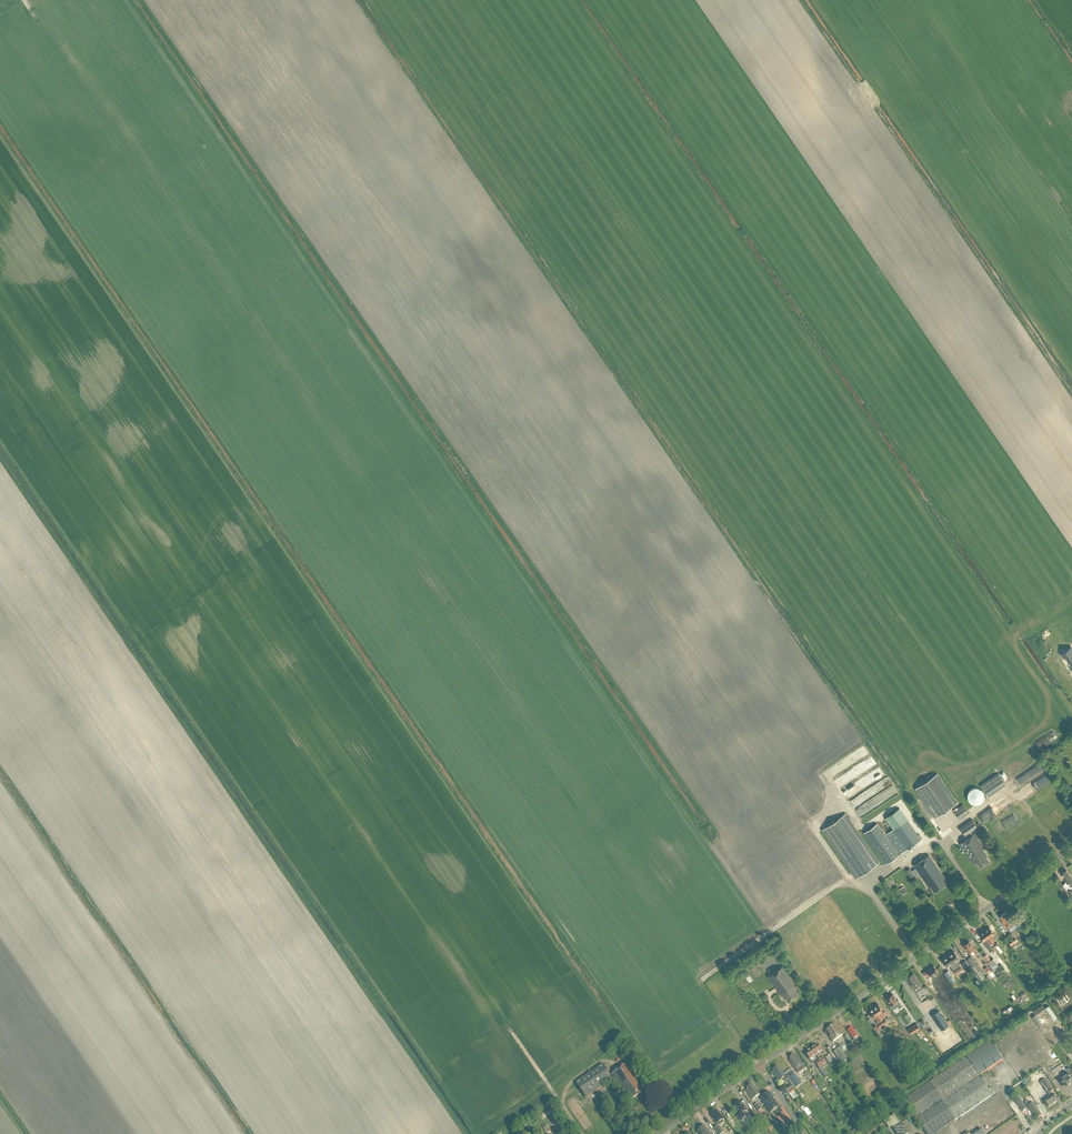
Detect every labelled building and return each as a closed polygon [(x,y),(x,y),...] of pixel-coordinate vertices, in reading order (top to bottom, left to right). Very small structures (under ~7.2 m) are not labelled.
[(1065,659),(1054,642),(1048,645),(1059,662),(1065,659)] [(866,782),(882,773),(877,765),(864,773),(866,777),(863,778),(864,781),(865,781),(866,782)] [(987,794),(1005,782),(997,770),(978,783),(987,794)] [(937,773),(915,788),(935,817),(957,802),(937,773)] [(850,806),(880,791),(876,784),(846,799),(850,806)] [(966,793),(972,800),(980,793),(974,786),(966,793)] [(884,792),(888,798),(894,795),(890,788),(884,792)] [(963,803),(955,808),(953,810),(959,819),(969,812),(963,803)] [(886,834),(900,854),(921,839),(899,808),(885,817),(893,829),(886,834)] [(821,830),(855,879),(879,861),(845,813),(821,830)] [(960,827),(967,838),(959,843),(974,864),(977,862),(980,866),(989,860),(985,855),(987,855),(983,849),(984,848),(974,833),(972,834),(971,832),(978,827),(972,819),(960,827)] [(864,832),(886,864),(899,855),(877,823),(864,832)] [(913,865),(926,882),(929,886),(930,885),(934,891),(948,882),(929,854),(913,865)] [(906,870),(910,876),(914,874),(910,868),(906,870)] [(1070,886),(1071,884),(1071,877),(1067,870),(1061,873),(1070,886)] [(1008,930),(1011,930),(1017,927),(1017,924),(1015,922),(1011,916),(1010,916),(1007,911),(1000,916),(1003,921),(1002,921),(1007,928),(1008,930)] [(984,930),(992,942),(995,940),(992,934),(994,933),(989,927),(984,930)] [(986,939),(989,944),(992,942),(984,930),(979,934),(984,940),(986,939)] [(972,949),(974,953),(977,951),(974,947),(969,941),(963,945),(968,952),(972,949)] [(948,955),(959,971),(963,969),(959,964),(955,960),(958,957),(954,951),(948,955)] [(987,954),(984,956),(987,961),(990,965),(996,961),(993,957),(991,959),(987,954)] [(952,969),(955,974),(959,971),(948,955),(942,960),(946,966),(949,964),(953,969),(952,969)] [(971,955),(966,958),(971,966),(973,964),(976,963),(976,962),(971,955)] [(748,973),(750,976),(758,971),(753,963),(749,966),(752,971),(748,973)] [(971,966),(970,966),(979,980),(982,978),(973,964),(971,966)] [(929,974),(931,977),(938,972),(934,965),(923,973),(925,976),(929,974)] [(796,986),(782,966),(768,976),(782,996),(783,995),(788,1002),(799,994),(795,987),(796,986)] [(948,970),(944,972),(952,983),(956,981),(948,970)] [(910,980),(908,981),(912,988),(919,982),(913,973),(907,977),(910,980)] [(892,994),(886,998),(891,1004),(890,1005),(893,1009),(897,1006),(899,1008),(902,1006),(898,999),(897,1000),(892,994)] [(873,1007),(881,1019),(884,1016),(881,1011),(882,1010),(878,1004),(873,1007)] [(1004,1009),(1007,1013),(1013,1008),(1011,1004),(1004,1009)] [(876,1021),(879,1026),(884,1023),(882,1021),(881,1019),(873,1007),(868,1010),(872,1017),(874,1016),(877,1020),(876,1021)] [(938,1010),(933,1014),(943,1029),(948,1025),(938,1010)] [(916,1023),(907,1028),(911,1034),(919,1028),(916,1023)] [(826,1030),(830,1036),(829,1037),(833,1042),(843,1036),(839,1030),(838,1031),(834,1025),(826,1030)] [(846,1030),(853,1040),(858,1036),(852,1027),(846,1030)] [(904,1101),(926,1133),(936,1133),(954,1122),(992,1096),(987,1089),(979,1077),(1002,1061),(990,1043),(966,1058),(929,1084),(904,1101)] [(811,1050),(816,1056),(822,1052),(817,1045),(811,1050)] [(839,1047),(832,1052),(841,1064),(847,1060),(839,1047)] [(805,1054),(809,1060),(816,1056),(811,1050),(805,1054)] [(790,1060),(789,1061),(796,1070),(803,1065),(796,1056),(795,1057),(794,1055),(789,1058),(790,1060)] [(822,1058),(819,1060),(824,1068),(827,1066),(825,1063),(826,1063),(822,1058)] [(603,1064),(576,1083),(587,1098),(613,1079),(603,1064)] [(624,1091),(625,1090),(629,1096),(630,1095),(634,1100),(643,1093),(637,1086),(640,1084),(627,1064),(612,1075),(621,1088),(624,1091)] [(781,1080),(783,1083),(787,1080),(781,1072),(777,1067),(773,1070),(774,1071),(772,1072),(779,1082),(781,1080)] [(1065,1080),(1070,1076),(1067,1072),(1057,1079),(1063,1087),(1068,1084),(1065,1080)] [(795,1075),(789,1079),(795,1089),(801,1085),(795,1075)] [(1043,1101),(1048,1108),(1057,1102),(1052,1095),(1051,1093),(1054,1091),(1046,1079),(1040,1083),(1049,1097),(1043,1101)] [(746,1091),(752,1100),(760,1095),(756,1090),(752,1085),(747,1088),(747,1090),(746,1091)] [(791,1086),(785,1090),(787,1094),(788,1093),(794,1089),(791,1086)] [(769,1092),(759,1098),(770,1114),(779,1108),(769,1092)] [(1017,1104),(1022,1112),(1027,1109),(1022,1101),(1017,1104)] [(1033,1115),(1033,1114),(1037,1119),(1041,1116),(1038,1111),(1038,1110),(1033,1103),(1030,1105),(1027,1101),(1024,1103),(1028,1107),(1033,1115)] [(747,1111),(740,1102),(734,1106),(740,1115),(737,1116),(741,1122),(750,1116),(753,1120),(756,1117),(751,1111),(748,1113),(747,1112),(747,1111)] [(799,1106),(805,1115),(809,1113),(803,1104),(799,1106)] [(779,1111),(787,1122),(791,1119),(783,1108),(779,1111)] [(716,1124),(719,1123),(720,1125),(721,1125),(723,1123),(722,1120),(723,1119),(718,1111),(716,1112),(715,1110),(711,1113),(712,1115),(711,1116),(716,1124)] [(884,1122),(889,1129),(892,1127),(896,1133),(907,1133),(908,1133),(901,1124),(894,1115),(884,1122)]
